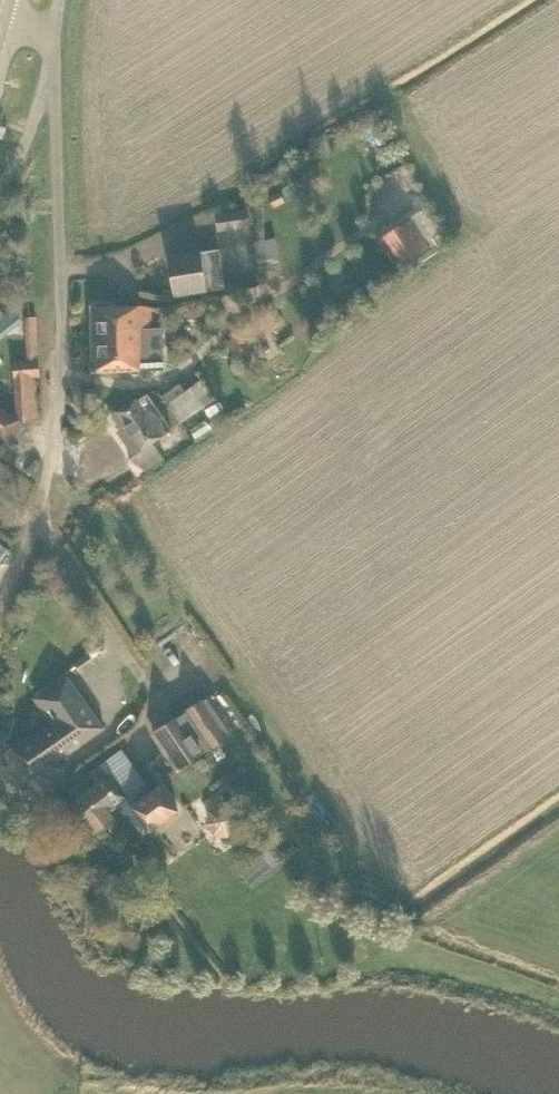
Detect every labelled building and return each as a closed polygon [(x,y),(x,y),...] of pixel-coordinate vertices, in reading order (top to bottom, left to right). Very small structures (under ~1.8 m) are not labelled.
[(249,209),(217,214),(219,230),(251,226),(249,209)] [(411,217),(378,238),(398,270),(431,248),(411,217)] [(260,280),(283,276),(276,237),(253,241),(260,280)] [(201,251),(170,256),(176,295),(226,288),(220,248),(201,252),(201,251)] [(141,305),(92,306),(93,371),(142,369),(165,369),(164,327),(141,328),(141,305)] [(6,440),(7,441),(20,420),(38,419),(37,379),(40,379),(40,362),(15,362),(16,417),(0,407),(0,449),(6,440)] [(181,422),(215,398),(202,379),(168,404),(181,422)] [(114,415),(122,427),(125,424),(142,450),(172,430),(148,394),(139,401),(137,397),(116,411),(118,413),(114,415)] [(206,419),(192,429),(197,438),(212,428),(206,419)] [(3,559),(10,551),(0,543),(0,557),(3,559)] [(46,776),(62,765),(59,760),(105,729),(67,675),(35,698),(53,724),(14,751),(25,766),(22,767),(30,778),(32,776),(34,778),(43,771),(46,776)] [(207,699),(182,716),(206,752),(232,735),(207,699)] [(154,734),(179,771),(206,752),(182,716),(154,734)] [(60,811),(76,836),(122,803),(144,833),(177,809),(160,785),(154,789),(124,748),(91,772),(99,783),(60,811)] [(233,835),(247,825),(237,811),(239,809),(229,796),(195,820),(205,833),(222,821),(233,835)]
